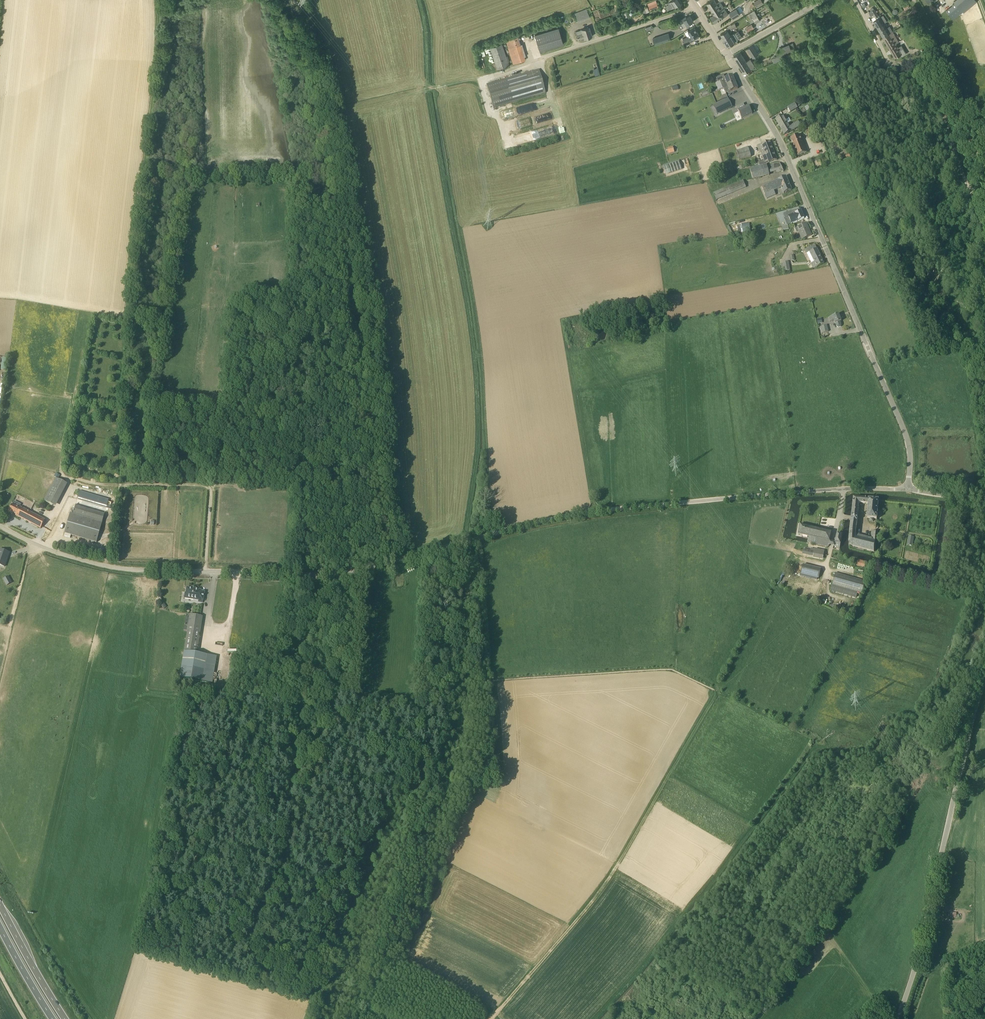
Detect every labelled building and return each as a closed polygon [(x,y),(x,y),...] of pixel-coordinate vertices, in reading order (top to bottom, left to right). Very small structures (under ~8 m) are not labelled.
[(668,3),(672,9),(682,3),(680,0),(673,0),(668,3)] [(714,14),(721,10),(723,9),(724,8),(721,3),(717,5),(715,0),(712,0),(707,3),(714,14)] [(955,3),(946,10),(953,19),(963,12),(964,13),(977,2),(975,0),(956,0),(954,1),(955,3)] [(729,13),(733,19),(742,13),(740,10),(742,9),(740,7),(729,13)] [(711,16),(715,23),(728,14),(724,8),(723,9),(721,10),(714,14),(714,15),(711,17),(711,16)] [(578,22),(585,19),(590,17),(587,9),(575,14),(578,22)] [(878,15),(876,12),(874,9),(869,12),(871,16),(874,14),(875,17),(877,19),(873,21),(877,27),(884,23),(887,21),(883,15),(880,17),(879,15),(878,15)] [(761,16),(759,13),(757,15),(754,11),(746,16),(750,24),(754,21),(755,23),(760,20),(758,17),(761,16)] [(686,17),(682,19),(679,21),(679,20),(676,22),(681,29),(684,27),(694,21),(690,16),(687,18),(686,17)] [(883,37),(889,33),(884,23),(877,27),(883,37)] [(589,27),(576,31),(578,39),(584,37),(584,39),(592,36),(589,27)] [(564,44),(559,28),(535,35),(540,51),(564,44)] [(691,42),(693,41),(697,38),(696,36),(699,34),(695,28),(689,31),(692,36),(689,38),(688,36),(683,38),(685,44),(691,42)] [(732,32),(730,34),(727,30),(721,34),(724,39),(733,33),(732,32)] [(901,57),(906,54),(907,54),(903,47),(899,50),(895,43),(898,41),(893,32),(890,34),(889,33),(883,37),(895,57),(900,55),(901,57)] [(656,37),(658,43),(671,39),(669,33),(656,37)] [(735,42),(732,38),(732,37),(734,36),(733,33),(724,39),(727,45),(729,45),(735,42)] [(524,61),(522,56),(519,45),(520,44),(518,36),(506,40),(514,64),(524,61)] [(792,42),(778,48),(780,55),(795,48),(792,42)] [(509,65),(507,61),(502,44),(490,48),(498,69),(509,65)] [(753,45),(747,49),(753,58),(759,54),(753,45)] [(746,62),(743,56),(741,52),(734,56),(744,73),(751,69),(755,67),(750,59),(746,62)] [(539,70),(487,85),(493,108),(546,93),(539,70)] [(730,83),(735,81),(733,76),(725,79),(724,75),(716,78),(718,82),(716,83),(719,90),(720,90),(724,89),(724,88),(731,86),(730,83)] [(738,89),(735,81),(730,83),(731,86),(724,88),(724,89),(726,93),(730,92),(738,89)] [(732,107),(729,99),(724,101),(719,103),(717,104),(721,112),(728,109),(732,107)] [(738,106),(736,107),(742,119),(752,113),(749,106),(745,107),(743,103),(738,106)] [(796,104),(795,103),(788,107),(791,112),(800,106),(798,103),(796,104)] [(781,128),(788,124),(783,115),(776,119),(781,128)] [(785,135),(789,132),(800,126),(798,121),(793,124),(794,125),(790,127),(788,124),(781,128),(785,135)] [(749,130),(743,132),(744,138),(758,134),(757,133),(756,133),(755,130),(761,129),(759,122),(748,125),(749,130)] [(820,131),(818,124),(805,129),(807,136),(820,131)] [(799,135),(800,135),(791,138),(798,156),(807,153),(807,152),(806,153),(805,149),(806,149),(803,141),(802,142),(799,135)] [(764,159),(775,155),(770,141),(759,146),(764,159)] [(736,151),(739,160),(751,157),(748,147),(736,151)] [(777,160),(775,155),(764,159),(760,161),(762,165),(769,162),(769,163),(777,160)] [(666,175),(682,170),(680,161),(664,167),(666,175)] [(777,173),(784,171),(780,163),(775,164),(776,169),(777,173)] [(766,164),(750,168),(753,179),(769,175),(769,171),(776,169),(775,164),(766,164)] [(792,190),(786,176),(762,187),(765,195),(767,199),(776,195),(774,191),(777,189),(781,188),(784,193),(792,190)] [(744,180),(714,193),(717,199),(747,187),(744,180)] [(791,224),(800,220),(804,218),(801,211),(796,214),(797,218),(790,221),(791,224)] [(802,239),(807,237),(812,235),(811,235),(811,236),(808,229),(809,229),(806,224),(797,228),(795,229),(797,232),(799,231),(802,239)] [(805,250),(807,253),(810,252),(813,259),(821,256),(817,249),(815,245),(808,249),(805,250)] [(814,262),(811,263),(813,268),(817,267),(824,263),(821,256),(813,259),(814,262)] [(793,270),(792,263),(789,264),(789,262),(783,263),(784,272),(793,270)] [(828,318),(829,319),(830,322),(834,320),(835,324),(835,323),(836,326),(837,327),(839,328),(841,327),(841,325),(841,324),(840,322),(841,321),(839,314),(828,318)] [(820,327),(822,333),(828,332),(827,325),(820,327)] [(56,478),(44,501),(55,507),(67,484),(56,478)] [(79,492),(77,499),(111,508),(112,504),(108,503),(109,501),(79,492)] [(868,504),(869,499),(863,499),(854,498),(852,515),(852,516),(858,517),(859,503),(868,504)] [(874,519),(877,519),(879,500),(869,499),(868,504),(867,518),(870,519),(874,519)] [(19,508),(17,507),(12,504),(9,510),(16,514),(16,515),(41,528),(45,520),(20,507),(19,508)] [(102,523),(104,515),(75,506),(73,514),(70,513),(64,533),(97,542),(102,523)] [(858,518),(858,517),(852,516),(852,517),(851,520),(849,545),(874,552),(876,531),(873,531),(872,531),(871,541),(855,536),(856,527),(857,527),(857,521),(858,518)] [(829,546),(830,541),(832,532),(818,529),(800,524),(798,534),(815,538),(814,543),(829,547),(829,546)] [(5,567),(9,553),(0,549),(0,565),(5,567)] [(813,558),(822,559),(824,551),(815,549),(815,551),(803,549),(802,555),(813,557),(813,558)] [(858,559),(856,566),(864,568),(866,562),(858,559)] [(801,574),(814,577),(818,578),(820,569),(803,565),(801,574)] [(866,581),(845,576),(836,573),(831,591),(856,598),(857,592),(862,593),(866,581)] [(201,590),(192,588),(187,588),(186,593),(185,592),(184,598),(198,600),(198,602),(203,602),(204,594),(200,593),(201,590)] [(187,614),(184,631),(185,631),(187,631),(200,633),(203,616),(190,614),(190,615),(187,614)] [(215,656),(197,653),(184,651),(180,678),(211,683),(215,656)]
